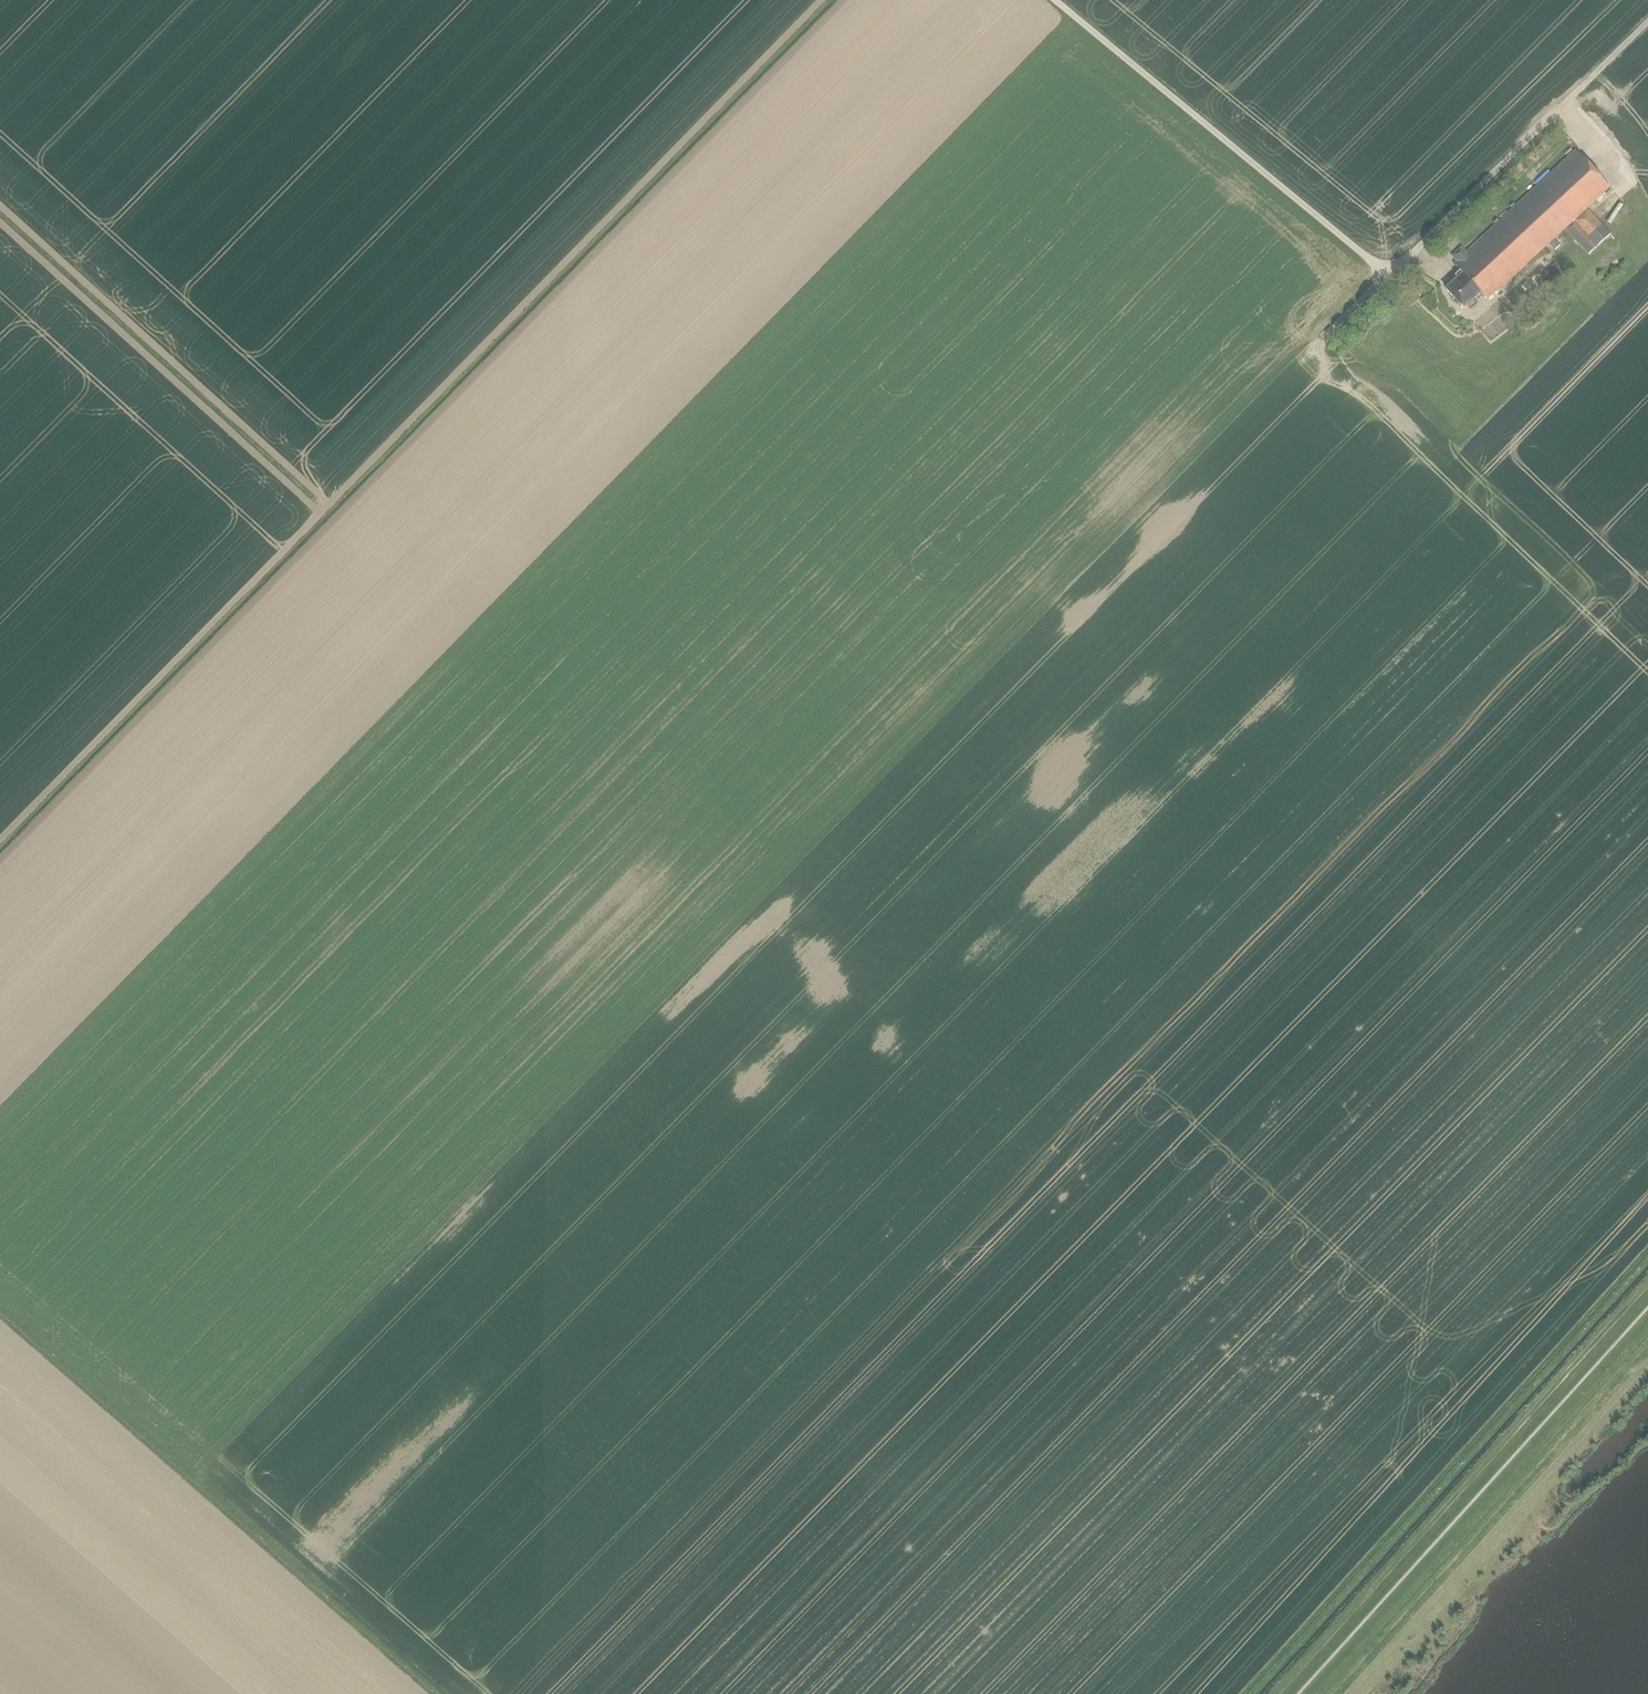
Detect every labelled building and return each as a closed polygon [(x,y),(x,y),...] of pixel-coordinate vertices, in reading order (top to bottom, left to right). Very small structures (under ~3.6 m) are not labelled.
[(1481,293),(1490,302),(1565,229),(1590,255),(1611,235),(1586,209),(1609,187),(1573,150),(1467,253),(1462,247),(1452,257),(1457,262),(1455,264),(1464,274),(1447,291),(1465,309),(1481,293)]
